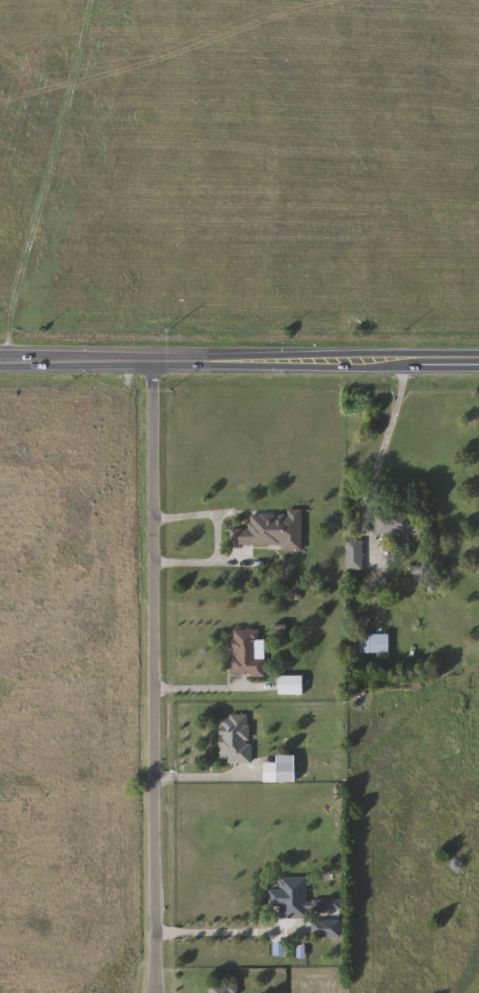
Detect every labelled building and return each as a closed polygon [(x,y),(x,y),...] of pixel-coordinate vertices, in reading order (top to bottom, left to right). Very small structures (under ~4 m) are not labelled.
[(251,514),(288,515),(288,510),(304,510),(303,548),(231,546),(231,528),(251,528),(251,514)] [(377,535),(377,513),(424,513),(424,535),(377,535)] [(347,570),(347,541),(364,541),(364,570),(347,570)] [(234,630),(258,630),(258,658),(266,658),(266,676),(234,676),(234,630)] [(353,634),(390,634),(390,653),(353,653),(353,634)] [(251,762),(221,762),(221,715),(251,715),(251,762)] [(297,782),(278,782),(278,755),(296,755),(297,782)] [(271,890),(281,890),(282,877),(308,878),(308,918),(286,918),(287,907),(271,907),(271,890)] [(236,983),(236,992),(212,992),(212,983),(236,983)]
